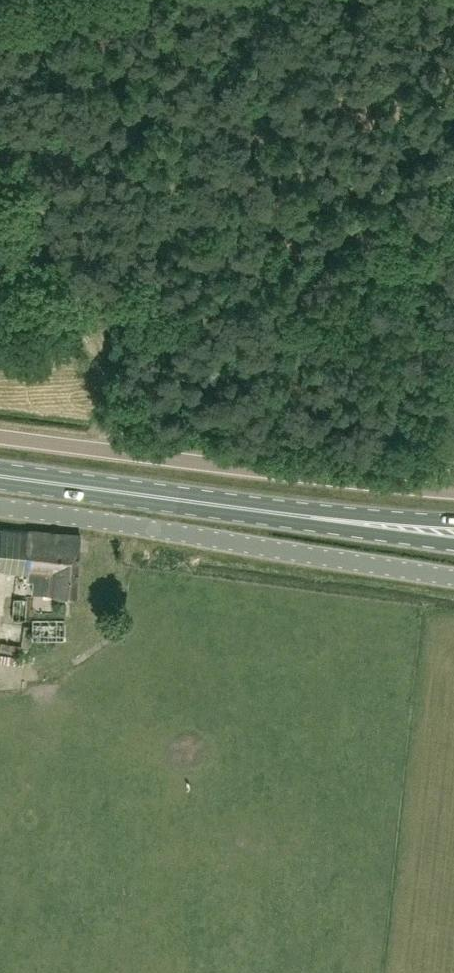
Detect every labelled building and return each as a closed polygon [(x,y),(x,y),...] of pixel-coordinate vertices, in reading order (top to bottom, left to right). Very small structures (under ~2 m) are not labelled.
[(35,574),(32,590),(74,596),(82,537),(4,526),(2,539),(0,539),(0,569),(35,574)] [(26,599),(13,597),(13,619),(26,620),(26,599)] [(32,618),(32,640),(64,640),(64,618),(32,618)] [(0,651),(0,662),(23,665),(24,656),(20,656),(21,646),(0,643),(0,647),(0,650),(0,651)]
